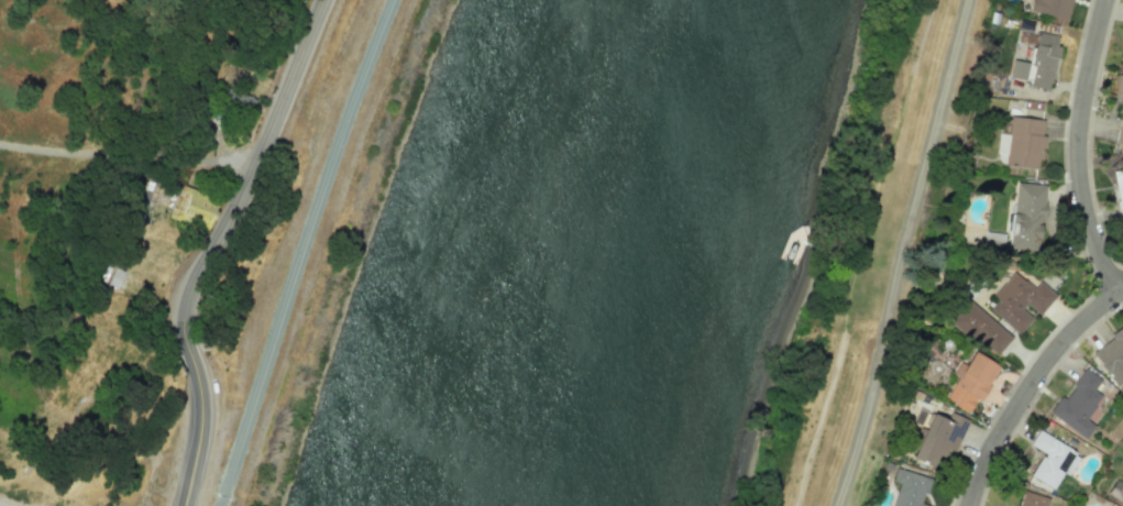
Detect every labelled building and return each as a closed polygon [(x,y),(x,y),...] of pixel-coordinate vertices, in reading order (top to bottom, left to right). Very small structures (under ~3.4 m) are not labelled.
[(1072,0),(1033,0),(1030,11),(1067,20),(1072,0)] [(1049,90),(1059,36),(1035,31),(1030,63),(1012,59),(1009,77),(1030,81),(1029,86),(1049,90)] [(1117,75),(1113,96),(1122,98),(1115,144),(1122,145),(1122,76),(1117,75)] [(254,95),(225,92),(224,108),(252,111),(254,95)] [(1043,120),(1010,116),(1005,165),(1040,169),(1043,135),(1041,135),(1043,120)] [(1006,158),(1007,134),(998,133),(996,158),(1006,158)] [(1113,170),(1122,235),(1122,168),(1113,170)] [(1046,185),(1014,183),(1008,248),(1035,250),(1038,219),(1043,219),(1046,185)] [(208,233),(219,198),(179,185),(167,219),(208,233)] [(1056,295),(1039,281),(1033,288),(1014,272),(993,296),(997,300),(989,309),(1018,334),(1034,316),(1037,317),(1056,295)] [(993,358),(1011,338),(968,300),(950,320),(993,358)] [(1091,350),(1115,386),(1122,381),(1122,328),(1091,350)] [(968,413),(976,399),(980,401),(999,366),(973,352),(965,365),(959,362),(953,374),(957,376),(944,400),(968,413)] [(1086,439),(1094,425),(1085,420),(1101,395),(1094,391),(1101,379),(1082,368),(1052,418),(1086,439)] [(968,419),(949,412),(946,419),(928,412),(926,418),(917,415),(915,420),(923,423),(909,458),(936,468),(944,448),(954,452),(968,419)] [(1037,430),(1029,445),(1043,453),(1030,476),(1053,489),(1063,472),(1069,475),(1080,454),(1037,430)] [(896,468),(892,481),(898,483),(892,505),(930,505),(922,504),(930,477),(896,468)] [(1122,504),(1122,485),(1115,480),(1106,494),(1122,504)] [(1049,498),(1023,490),(1019,505),(1046,505),(1049,498)]
